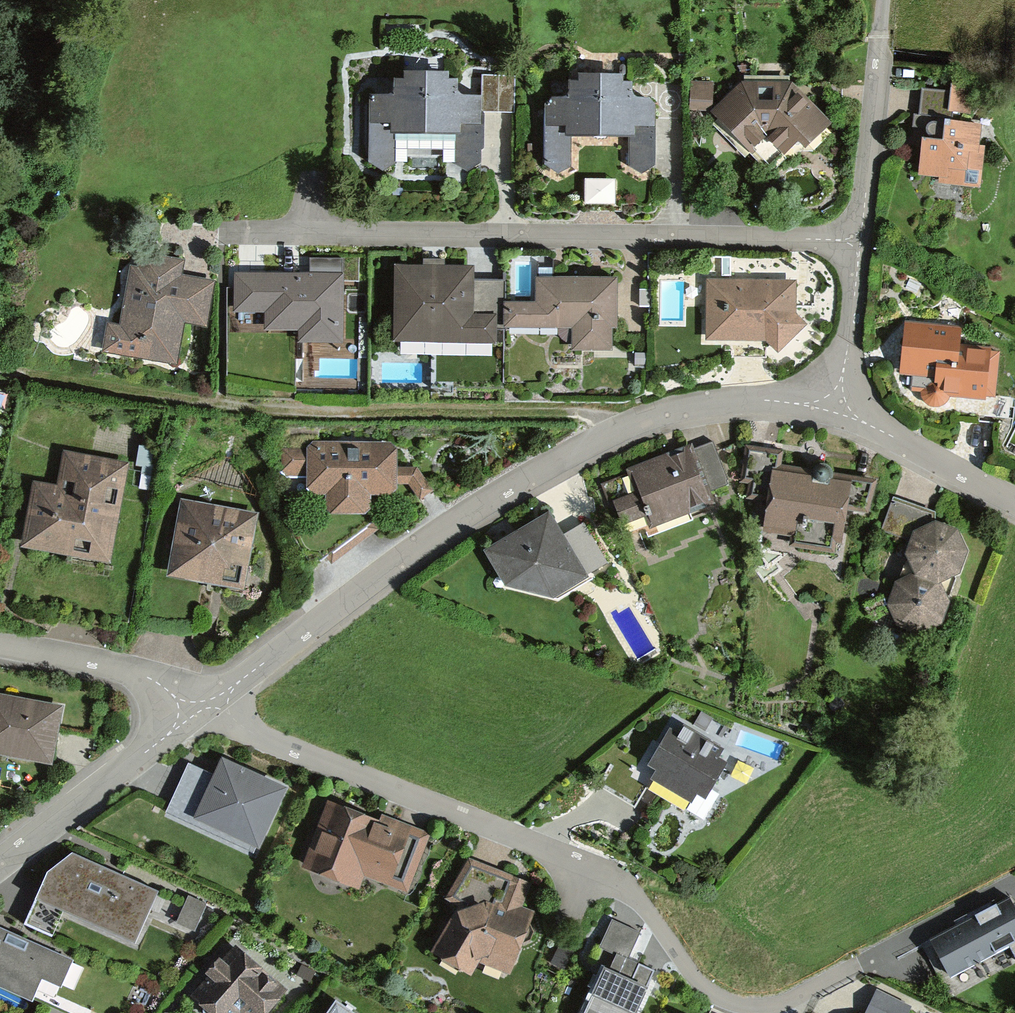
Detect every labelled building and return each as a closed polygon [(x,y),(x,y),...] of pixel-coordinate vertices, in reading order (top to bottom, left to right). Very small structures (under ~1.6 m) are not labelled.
[(370,99),(369,164),(383,172),(395,165),(396,137),(456,138),(455,165),(467,172),(481,167),(481,156),(484,153),(484,114),(515,114),(515,78),(483,78),(482,99),(458,99),(458,84),(448,84),(448,76),(403,75),(403,83),(394,83),(394,99),(370,99)] [(544,107),(545,167),(557,175),(572,168),(571,140),(629,140),(630,168),(642,176),(655,169),(655,110),(649,104),(633,104),(632,87),(623,87),(623,78),(578,79),(578,85),(570,85),(570,101),(551,101),(551,107),(544,107)] [(691,82),(689,110),(711,111),(713,83),(691,82)] [(741,85),(710,114),(750,154),(753,151),(769,167),(783,154),(786,157),(798,144),(806,153),(833,126),(792,85),(741,85)] [(939,184),(980,188),(984,149),(977,148),(979,129),(968,128),(973,89),(952,86),(951,94),(922,91),(920,116),(936,118),(945,119),(942,144),(921,142),(917,178),(939,181),(939,184)] [(444,155),(444,145),(411,144),(410,155),(444,155)] [(101,357),(176,369),(184,324),(207,328),(214,284),(179,278),(182,263),(139,256),(136,269),(128,267),(118,325),(107,324),(101,357)] [(394,271),(394,346),(494,346),(494,328),(504,328),(504,303),(504,283),(474,283),(474,271),(434,271),(394,271)] [(309,276),(234,276),(234,314),(262,314),(262,333),(297,333),(297,347),(343,347),(343,276),(309,276)] [(504,303),(504,328),(572,330),(571,354),(613,355),(614,331),(617,331),(618,281),(581,280),(536,279),(535,304),(504,303)] [(796,284),(705,282),(705,342),(766,342),(777,355),(806,329),(796,318),(796,284)] [(931,327),(907,325),(901,377),(915,378),(914,390),(923,392),(922,396),(924,401),(928,405),(932,407),(937,408),(942,408),(946,407),(950,403),(951,398),(986,401),(990,349),(959,346),(961,330),(931,327)] [(390,444),(312,444),(307,449),(281,448),(281,474),(286,479),(308,479),(308,493),(315,498),(325,498),(325,511),(331,517),(365,517),(370,511),(370,499),(391,499),(397,493),(397,486),(409,486),(420,502),(433,492),(416,468),(397,469),(397,452),(390,444)] [(673,453),(626,471),(635,495),(613,504),(625,535),(647,527),(649,533),(716,508),(711,494),(730,487),(714,445),(696,451),(694,445),(673,453)] [(869,516),(878,483),(832,474),(831,470),(827,467),(824,466),(818,466),(814,468),(812,472),(782,466),(784,454),(745,447),(740,484),(748,486),(746,501),(767,504),(763,536),(791,539),(790,549),(833,557),(835,545),(842,547),(849,514),(869,516)] [(110,566),(130,465),(62,452),(55,487),(32,482),(19,548),(110,566)] [(937,514),(894,499),(883,530),(912,541),(906,558),(914,576),(896,584),(888,607),(897,628),(919,636),(941,626),(948,603),(940,589),(959,578),(968,556),(960,534),(936,523),(934,524),(937,514)] [(257,516),(181,502),(168,578),(243,592),(257,516)] [(564,538),(550,513),(482,553),(505,591),(554,602),(590,581),(586,575),(605,563),(584,526),(564,538)] [(0,696),(0,756),(50,766),(57,732),(62,708),(0,696)] [(675,721),(647,768),(656,773),(651,782),(661,787),(690,805),(696,796),(705,801),(725,767),(715,761),(720,753),(713,749),(716,745),(675,721)] [(190,767),(169,815),(258,854),(286,790),(222,762),(215,778),(190,767)] [(379,824),(327,803),(300,870),(358,893),(364,879),(408,896),(432,836),(382,816),(379,824)] [(135,946),(157,894),(108,872),(73,857),(47,876),(25,928),(53,940),(63,915),(135,946)] [(478,965),(510,977),(534,915),(522,911),(532,887),(470,862),(446,904),(459,912),(431,955),(471,979),(478,965)] [(205,905),(190,899),(178,926),(194,933),(205,905)] [(930,943),(949,980),(1012,946),(1014,952),(1014,910),(1010,900),(962,925),(930,943)] [(599,950),(616,957),(628,963),(640,934),(611,922),(599,950)] [(73,963),(0,930),(0,992),(33,1006),(40,989),(42,982),(62,991),(73,963)] [(191,998),(208,1012),(267,1012),(285,992),(234,948),(215,970),(191,998)] [(628,963),(616,957),(607,975),(604,973),(586,1012),(638,1012),(655,974),(640,968),(628,963)] [(912,1008),(877,991),(866,1012),(910,1012),(912,1008)]
